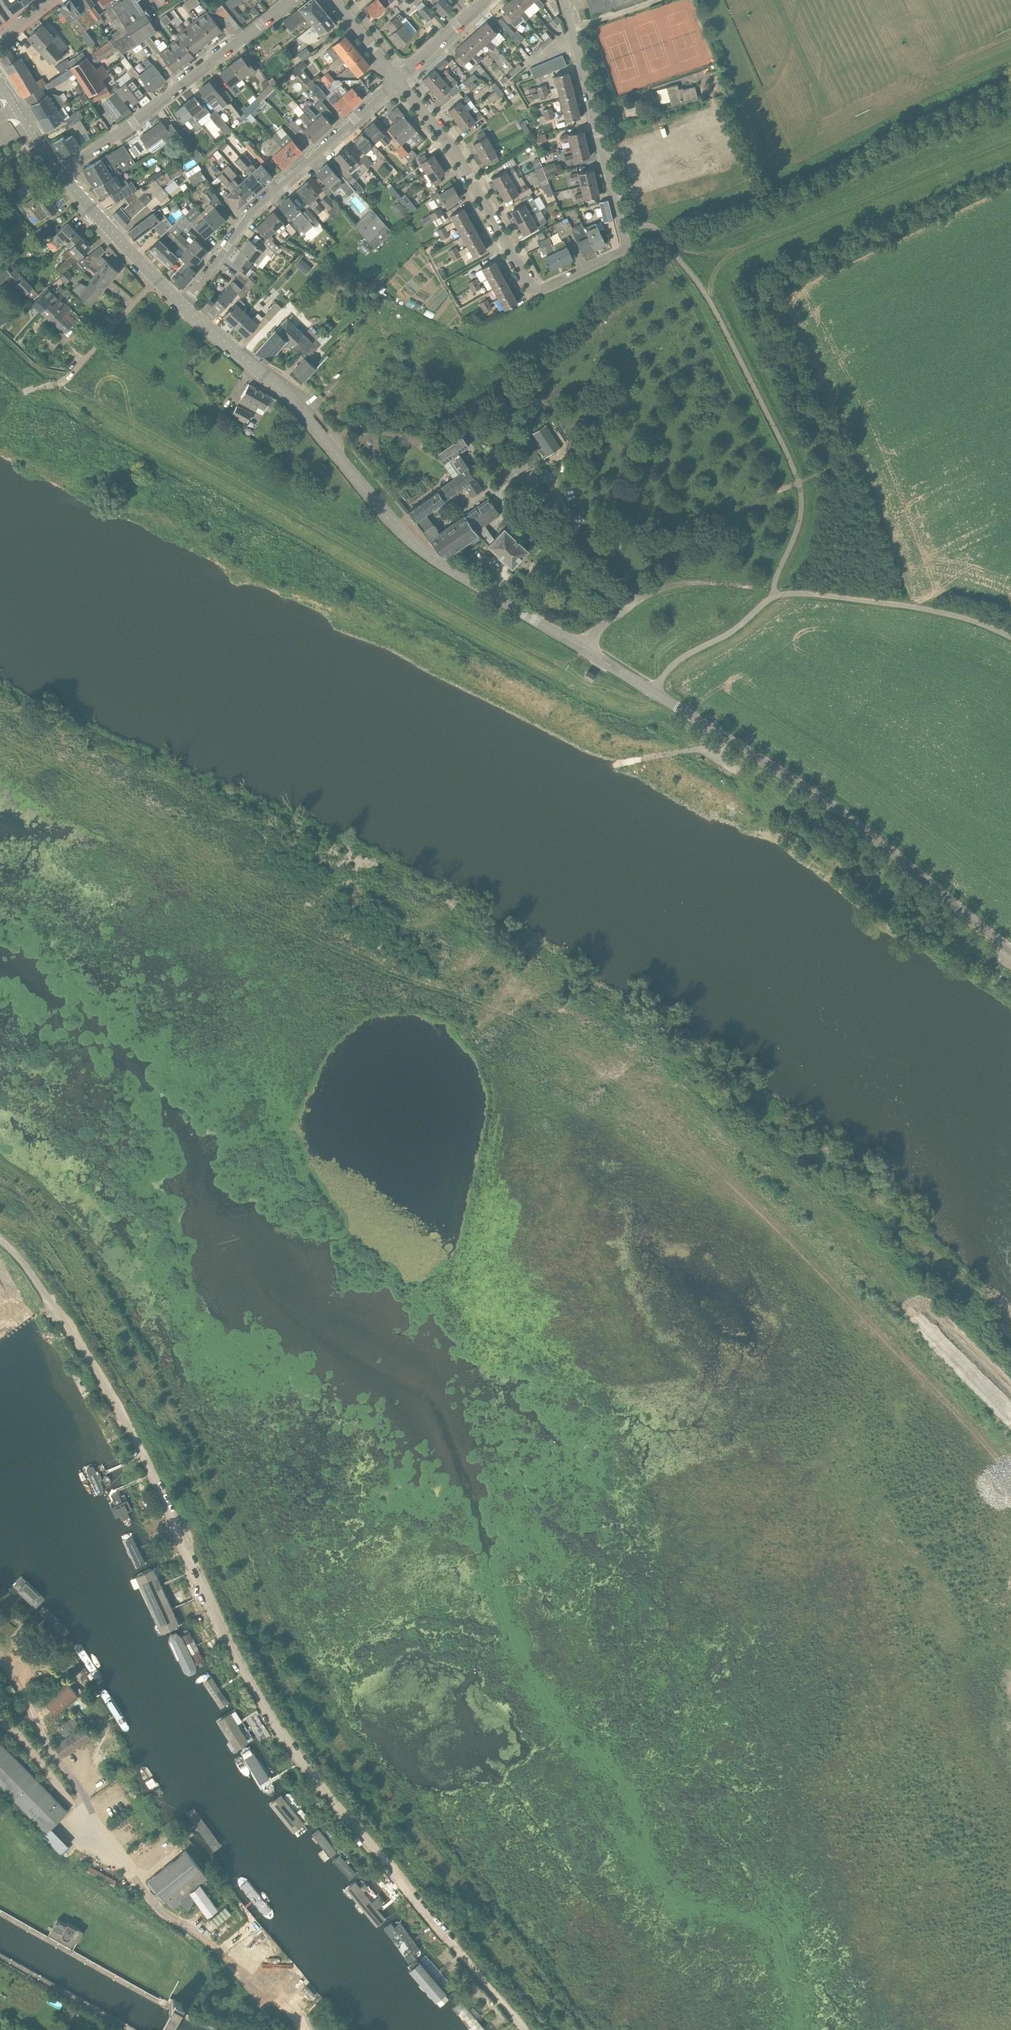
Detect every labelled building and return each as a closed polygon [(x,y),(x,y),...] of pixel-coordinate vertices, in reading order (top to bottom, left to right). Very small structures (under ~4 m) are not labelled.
[(20,0),(4,0),(14,12),(24,5),(23,4),(20,0)] [(59,7),(89,47),(94,43),(84,31),(97,22),(96,21),(101,17),(93,6),(95,5),(91,0),(71,0),(70,0),(69,0),(59,7)] [(145,39),(149,36),(157,31),(137,0),(101,0),(107,9),(105,10),(118,30),(109,36),(122,52),(145,39)] [(229,13),(245,0),(228,0),(222,4),(229,13)] [(290,15),(296,24),(297,24),(305,17),(312,25),(326,14),(315,0),(309,0),(290,15)] [(386,7),(395,0),(375,0),(366,7),(374,17),(386,7)] [(433,5),(443,16),(452,8),(445,0),(435,0),(436,2),(433,5)] [(519,14),(525,21),(530,17),(524,10),(529,6),(523,0),(512,0),(509,2),(519,14)] [(529,6),(533,2),(539,9),(544,4),(540,0),(523,0),(529,6)] [(589,8),(591,14),(592,14),(633,0),(586,0),(589,8)] [(191,8),(186,1),(183,4),(188,10),(191,8)] [(512,21),(519,14),(509,2),(502,9),(507,14),(503,17),(508,24),(512,20),(512,21)] [(213,11),(231,34),(240,26),(229,13),(222,4),(213,11)] [(429,21),(435,15),(426,5),(419,10),(429,21)] [(175,8),(168,12),(172,18),(178,14),(175,8)] [(197,19),(213,40),(218,36),(216,34),(221,29),(207,11),(197,19)] [(163,16),(168,23),(171,21),(166,14),(163,16)] [(326,14),(312,25),(308,29),(311,34),(305,39),(309,44),(335,24),(326,14)] [(289,29),(296,24),(290,15),(283,21),(289,29)] [(399,15),(388,24),(394,32),(390,36),(398,46),(411,35),(410,34),(415,30),(404,17),(403,19),(399,15)] [(168,23),(163,16),(160,19),(165,25),(168,23)] [(557,25),(561,21),(556,16),(553,19),(557,25)] [(208,44),(213,40),(197,19),(187,27),(201,45),(206,41),(208,44)] [(553,28),(557,25),(553,19),(549,23),(553,28)] [(480,28),(491,40),(497,34),(497,33),(501,30),(495,24),(491,27),(487,22),(480,28)] [(57,34),(54,37),(43,24),(28,37),(39,51),(50,64),(65,54),(68,51),(66,48),(68,46),(57,34)] [(196,49),(201,45),(187,27),(177,35),(179,37),(193,56),(198,52),(196,49)] [(496,47),(491,40),(480,28),(470,36),(481,48),(486,44),(492,51),(496,47)] [(515,33),(511,36),(518,44),(524,39),(517,31),(515,33)] [(161,51),(149,36),(145,39),(157,55),(159,53),(161,51)] [(330,56),(334,61),(352,46),(344,36),(326,51),(330,56)] [(461,44),(472,56),(478,63),(483,59),(477,52),(481,48),(470,36),(461,44)] [(544,41),(547,44),(553,40),(550,36),(544,41)] [(188,60),(193,56),(179,37),(169,45),(186,66),(190,62),(188,60)] [(90,54),(96,63),(116,49),(110,41),(94,52),(90,54)] [(539,46),(542,49),(547,44),(544,41),(539,46)] [(465,62),(472,56),(461,44),(455,50),(459,56),(455,59),(461,65),(464,62),(465,62)] [(181,70),(186,66),(169,45),(161,51),(159,53),(173,72),(179,68),(181,70)] [(343,60),(348,66),(361,56),(352,46),(334,61),(333,62),(329,65),(333,70),(343,60)] [(298,55),(302,60),(311,54),(306,48),(298,55)] [(71,60),(74,65),(86,57),(83,52),(71,60)] [(562,55),(557,57),(561,68),(567,66),(562,55)] [(22,56),(21,57),(5,66),(24,98),(26,97),(46,83),(43,77),(37,81),(22,56)] [(71,67),(70,68),(74,74),(89,96),(90,96),(106,85),(107,85),(103,80),(109,76),(102,65),(96,69),(88,56),(86,57),(74,65),(71,67)] [(230,64),(242,79),(248,74),(250,77),(257,71),(249,61),(247,63),(241,56),(230,64)] [(361,56),(348,66),(357,77),(369,67),(361,56)] [(557,57),(551,60),(556,70),(561,68),(557,57)] [(57,64),(61,70),(71,64),(68,58),(57,64)] [(431,89),(442,78),(438,73),(449,63),(446,59),(422,79),(431,89)] [(551,60),(546,62),(551,73),(556,70),(551,60)] [(306,84),(311,80),(303,70),(307,66),(303,61),(293,69),(294,71),(306,84)] [(546,62),(541,64),(545,75),(551,73),(546,62)] [(149,88),(152,92),(166,81),(151,63),(146,66),(148,68),(139,75),(149,88)] [(514,68),(517,72),(522,67),(519,63),(514,68)] [(242,79),(230,64),(220,72),(230,85),(229,86),(235,94),(241,90),(235,83),(242,79)] [(541,64),(535,66),(540,77),(545,75),(541,64)] [(120,84),(113,88),(124,101),(128,98),(133,104),(147,93),(145,92),(149,88),(139,75),(132,66),(124,72),(125,73),(117,79),(120,84)] [(535,66),(530,69),(534,79),(540,77),(535,66)] [(512,77),(517,72),(514,68),(508,73),(512,77)] [(53,94),(49,96),(48,94),(46,95),(43,91),(47,89),(59,85),(69,78),(64,71),(60,74),(46,83),(26,97),(26,98),(30,105),(32,107),(39,119),(57,109),(57,110),(63,106),(65,106),(58,95),(53,94)] [(557,88),(571,84),(569,72),(554,76),(557,88)] [(468,78),(471,82),(477,77),(474,73),(468,78)] [(340,82),(341,82),(341,81),(340,80),(335,80),(331,76),(328,79),(331,83),(335,87),(340,82)] [(500,80),(503,84),(509,79),(505,76),(500,80)] [(442,78),(431,89),(439,99),(458,82),(454,78),(449,82),(444,77),(442,78)] [(466,87),(471,82),(468,78),(462,82),(466,87)] [(256,98),(261,103),(275,88),(267,79),(262,84),(265,88),(256,98)] [(311,80),(306,84),(310,89),(319,99),(321,102),(327,96),(312,79),(311,80)] [(210,81),(199,90),(214,108),(219,103),(222,108),(228,103),(210,81)] [(495,92),(499,88),(494,82),(490,85),(495,92)] [(560,98),(574,94),(571,84),(557,88),(560,98)] [(695,88),(694,86),(684,89),(683,89),(682,88),(679,89),(677,84),(666,88),(670,102),(671,106),(698,99),(695,88)] [(106,85),(90,96),(93,101),(111,94),(106,85)] [(352,87),(346,92),(340,85),(336,89),(338,91),(352,107),(362,98),(352,87)] [(495,92),(499,97),(504,94),(500,89),(499,88),(495,92)] [(343,115),(352,107),(338,91),(329,99),(343,115)] [(563,110),(577,106),(574,94),(560,98),(563,110)] [(456,120),(468,111),(464,106),(471,100),(467,95),(448,110),(456,120)] [(184,104),(198,121),(209,112),(204,105),(202,107),(194,97),(184,104)] [(246,117),(250,113),(255,109),(261,103),(256,98),(247,108),(245,105),(240,109),(242,111),(246,117)] [(242,111),(240,109),(234,101),(229,105),(237,115),(242,111)] [(202,127),(198,121),(184,104),(175,112),(183,123),(188,120),(197,131),(202,127)] [(332,125),(328,120),(319,110),(314,115),(305,105),(300,109),(322,133),(332,125)] [(63,106),(57,110),(57,109),(39,119),(46,130),(64,120),(65,119),(68,125),(73,122),(74,123),(77,121),(83,118),(78,110),(69,116),(63,106)] [(313,141),(322,133),(300,109),(298,106),(293,110),(299,117),(299,116),(307,126),(303,130),(313,141)] [(577,106),(563,110),(566,122),(580,118),(577,106)] [(401,144),(416,131),(404,117),(404,116),(397,108),(389,115),(396,123),(388,130),(401,144)] [(255,109),(250,113),(254,117),(258,113),(255,109)] [(220,127),(225,123),(216,111),(210,116),(219,128),(220,127)] [(468,111),(456,120),(463,131),(483,116),(480,111),(472,116),(468,111)] [(296,133),(301,128),(293,119),(287,124),(296,133)] [(73,122),(68,125),(66,127),(71,135),(65,139),(63,136),(53,142),(62,157),(82,145),(78,138),(85,133),(77,121),(74,123),(73,122)] [(523,130),(527,127),(524,121),(519,124),(523,130)] [(226,135),(232,131),(225,123),(220,127),(226,135)] [(363,132),(374,144),(379,139),(385,146),(390,142),(384,135),(374,123),(363,132)] [(141,138),(149,149),(150,148),(153,152),(172,138),(174,141),(180,136),(172,124),(166,128),(163,124),(155,129),(156,130),(148,136),(146,133),(141,138)] [(271,136),(292,159),(302,151),(281,127),(271,136)] [(526,136),(531,133),(527,127),(523,130),(526,136)] [(571,147),(587,143),(584,131),(560,136),(561,142),(569,140),(571,147)] [(374,144),(363,132),(353,140),(365,153),(371,148),(381,160),(385,157),(374,144)] [(478,153),(492,146),(484,132),(477,136),(479,141),(473,144),(478,153)] [(282,168),(292,159),(271,136),(266,141),(273,148),(269,151),(273,155),(272,156),(282,168)] [(265,166),(269,162),(251,142),(246,147),(261,163),(265,166)] [(587,143),(571,147),(572,155),(565,156),(566,162),(590,157),(587,143)] [(82,170),(88,179),(129,155),(123,145),(82,170)] [(409,153),(408,153),(401,145),(396,150),(403,159),(409,153)] [(492,146),(478,153),(484,163),(490,160),(492,164),(499,160),(492,146)] [(197,163),(204,157),(197,148),(191,153),(194,157),(197,163)] [(348,174),(344,178),(358,194),(364,189),(350,174),(360,165),(356,161),(345,148),(335,157),(341,164),(340,165),(344,171),(345,171),(348,174)] [(417,155),(412,149),(408,153),(409,153),(413,158),(417,155)] [(240,157),(265,184),(273,176),(265,166),(261,163),(256,168),(252,162),(244,153),(243,154),(240,157)] [(368,168),(374,163),(366,154),(360,159),(368,168)] [(94,187),(113,176),(117,174),(135,163),(129,155),(88,179),(94,187)] [(425,173),(439,164),(433,155),(427,159),(425,155),(418,159),(420,163),(420,164),(425,173)] [(255,192),(265,184),(240,157),(236,161),(248,175),(243,179),(255,192)] [(499,190),(513,182),(509,175),(516,171),(513,166),(515,165),(511,158),(501,165),(505,171),(492,178),(499,190)] [(317,173),(333,191),(340,186),(348,195),(347,196),(348,196),(354,191),(355,192),(355,191),(340,173),(337,176),(327,164),(317,173)] [(439,164),(425,173),(432,182),(435,186),(442,182),(439,177),(445,173),(439,164)] [(217,173),(220,171),(215,165),(212,168),(217,173)] [(251,197),(255,192),(243,179),(239,183),(234,179),(238,176),(228,165),(220,171),(222,173),(247,200),(251,197)] [(169,173),(172,179),(184,172),(180,166),(169,173)] [(535,170),(542,187),(549,183),(548,180),(542,167),(535,170)] [(580,187),(596,183),(593,169),(569,175),(571,181),(578,179),(580,187)] [(188,177),(194,186),(206,178),(200,170),(188,177)] [(135,191),(146,205),(156,195),(162,202),(169,195),(161,186),(163,184),(164,186),(172,180),(167,172),(164,174),(148,184),(150,187),(144,191),(141,187),(137,190),(135,191)] [(554,172),(546,174),(548,180),(556,178),(554,172)] [(242,204),(247,200),(222,173),(218,177),(225,186),(226,186),(230,190),(226,195),(237,208),(242,204)] [(135,191),(137,190),(132,181),(119,189),(116,184),(118,183),(113,176),(94,187),(101,197),(109,192),(116,203),(125,198),(135,191)] [(171,193),(180,185),(175,178),(165,187),(171,193)] [(297,190),(318,215),(324,210),(315,200),(314,201),(313,201),(319,195),(307,181),(297,190)] [(513,182),(499,190),(505,201),(519,193),(521,197),(530,193),(528,189),(526,190),(523,184),(516,188),(513,182)] [(200,183),(192,189),(195,192),(202,187),(200,183)] [(393,195),(397,192),(390,183),(386,186),(388,189),(393,195)] [(549,183),(542,187),(547,197),(553,194),(549,183)] [(596,183),(580,187),(582,193),(574,195),(576,201),(599,196),(596,183)] [(438,207),(444,203),(446,206),(460,198),(453,186),(439,195),(438,192),(432,197),(438,207)] [(201,213),(215,228),(225,219),(215,208),(222,203),(210,188),(205,192),(204,193),(212,204),(201,213)] [(135,191),(125,198),(129,204),(124,208),(122,206),(120,207),(113,214),(123,226),(131,219),(130,219),(146,205),(135,191)] [(329,210),(335,204),(327,195),(320,201),(329,210)] [(37,196),(23,206),(30,216),(32,214),(38,222),(49,214),(51,216),(58,211),(52,203),(54,201),(51,197),(42,203),(37,196)] [(280,206),(299,228),(304,223),(296,214),(301,210),(289,197),(280,206)] [(518,224),(532,216),(539,212),(535,204),(531,199),(525,203),(511,211),(518,224)] [(403,218),(410,212),(399,200),(392,206),(403,218)] [(604,223),(613,220),(608,200),(599,202),(604,223)] [(335,204),(329,210),(328,211),(334,218),(341,211),(335,204)] [(205,237),(215,228),(201,213),(195,206),(185,216),(184,215),(179,220),(189,230),(194,224),(205,237)] [(429,215),(432,221),(444,213),(440,208),(429,215)] [(450,216),(453,222),(456,226),(469,219),(463,208),(450,216)] [(153,226),(153,227),(166,217),(160,209),(153,213),(154,213),(128,232),(134,240),(153,226)] [(374,249),(376,247),(393,232),(372,209),(354,226),(374,249)] [(265,219),(275,231),(277,233),(279,235),(286,229),(291,235),(296,231),(289,223),(286,226),(283,223),(284,223),(274,211),(265,219)] [(532,216),(518,224),(524,235),(545,223),(542,218),(535,222),(532,216)] [(160,235),(168,229),(173,226),(166,217),(153,227),(160,235)] [(316,218),(311,223),(314,227),(319,223),(316,218)] [(568,235),(574,232),(568,218),(561,221),(568,235)] [(256,227),(266,238),(276,249),(278,247),(272,240),(274,238),(271,234),(275,231),(265,219),(256,227)] [(461,236),(475,229),(469,219),(456,226),(461,236)] [(561,238),(568,235),(561,221),(555,224),(561,238)] [(584,227),(593,248),(593,249),(605,244),(595,222),(584,227)] [(65,248),(68,246),(79,235),(68,223),(54,237),(53,236),(49,241),(57,249),(62,245),(65,248)] [(185,245),(201,260),(208,251),(195,238),(194,239),(193,237),(189,242),(179,233),(181,231),(176,225),(174,227),(173,226),(168,229),(185,245)] [(447,231),(445,226),(437,230),(439,235),(447,231)] [(582,253),(593,248),(584,227),(578,230),(580,233),(574,235),(577,241),(582,253)] [(193,268),(201,260),(185,245),(168,229),(160,235),(158,237),(159,238),(160,238),(161,236),(163,235),(170,242),(172,240),(183,251),(179,256),(184,261),(188,264),(188,263),(193,268)] [(467,246),(480,239),(475,229),(461,236),(467,246)] [(447,231),(439,235),(442,240),(450,236),(447,231)] [(79,235),(68,246),(70,248),(62,255),(66,259),(56,270),(61,275),(91,247),(79,235)] [(551,243),(551,242),(549,237),(537,242),(540,248),(551,243)] [(179,256),(178,256),(160,238),(159,238),(150,248),(169,267),(179,256)] [(240,252),(254,262),(255,262),(262,268),(271,257),(270,256),(273,252),(276,249),(266,238),(263,241),(259,238),(255,245),(249,240),(240,252)] [(480,239),(467,246),(473,257),(486,250),(480,239)] [(573,259),(564,241),(553,246),(555,252),(561,264),(573,259)] [(86,258),(111,280),(119,271),(107,261),(100,256),(104,251),(99,247),(89,255),(86,258)] [(451,256),(459,251),(456,247),(448,251),(451,256)] [(453,261),(462,256),(459,251),(451,256),(453,260),(453,261)] [(248,282),(252,278),(251,277),(254,274),(253,272),(254,271),(250,268),(254,262),(240,252),(232,263),(241,270),(238,274),(239,275),(248,282)] [(561,264),(555,252),(544,257),(550,270),(561,264)] [(103,290),(111,280),(86,258),(84,257),(74,264),(92,280),(103,290)] [(308,271),(312,264),(302,257),(297,264),(308,271)] [(188,264),(184,261),(171,276),(183,287),(197,272),(193,268),(188,263),(188,264)] [(494,261),(481,268),(487,279),(500,271),(494,261)] [(23,277),(16,268),(11,273),(7,269),(0,275),(0,288),(2,290),(10,282),(14,286),(15,287),(16,285),(25,294),(31,300),(33,298),(38,293),(33,287),(24,277),(23,277)] [(65,282),(66,283),(72,276),(66,271),(60,277),(65,282)] [(493,289),(506,282),(500,271),(487,279),(493,289)] [(226,306),(238,294),(248,282),(239,275),(217,298),(226,306)] [(248,282),(238,294),(242,298),(255,283),(254,283),(256,281),(252,278),(248,282)] [(470,287),(478,283),(476,278),(468,283),(457,289),(459,293),(470,287)] [(103,290),(92,280),(87,286),(79,282),(72,289),(90,305),(103,290)] [(498,299),(511,291),(506,282),(493,289),(498,299)] [(478,283),(470,287),(473,293),(481,288),(478,283)] [(41,312),(51,302),(53,304),(62,294),(64,291),(59,287),(53,293),(48,288),(33,304),(41,312)] [(70,293),(66,290),(64,291),(62,294),(53,304),(51,302),(41,312),(50,319),(65,304),(60,299),(63,296),(65,298),(70,293)] [(511,291),(498,299),(504,309),(517,302),(511,291)] [(226,306),(217,298),(214,302),(210,298),(202,307),(213,318),(226,306)] [(234,326),(247,313),(241,307),(245,304),(240,299),(236,303),(223,316),(234,326)] [(483,308),(490,304),(487,299),(480,303),(483,308)] [(280,310),(282,308),(281,307),(283,305),(279,301),(277,303),(276,303),(264,316),(269,321),(280,310)] [(65,304),(50,319),(65,332),(80,317),(65,304)] [(486,315),(494,312),(492,309),(490,304),(483,308),(486,315)] [(247,313),(234,326),(246,337),(257,325),(257,324),(263,318),(263,317),(258,313),(253,319),(247,313)] [(266,362),(287,340),(274,329),(254,351),(266,362)] [(304,334),(292,347),(300,355),(313,343),(304,334)] [(305,381),(317,368),(311,362),(314,358),(310,354),(321,344),(316,339),(313,343),(300,355),(304,359),(293,370),(305,381)] [(248,384),(241,397),(242,397),(239,402),(256,411),(258,407),(265,411),(265,409),(266,410),(266,409),(270,411),(272,408),(273,408),(277,400),(248,384)] [(247,422),(252,415),(237,406),(232,414),(247,422)] [(503,422),(511,416),(505,409),(497,414),(503,422)] [(543,461),(542,459),(561,447),(546,424),(532,433),(541,447),(535,450),(534,449),(523,456),(531,469),(543,461)] [(459,475),(468,469),(470,467),(460,453),(469,447),(462,436),(437,454),(444,464),(454,479),(459,475)] [(496,476),(501,484),(527,468),(522,459),(496,476)] [(438,504),(444,500),(453,494),(462,488),(464,486),(472,496),(483,488),(475,478),(474,478),(468,469),(459,475),(454,479),(446,485),(438,491),(431,495),(424,501),(419,504),(408,512),(415,521),(426,513),(430,510),(438,504)] [(455,551),(478,535),(476,531),(484,526),(500,515),(489,498),(464,515),(440,532),(434,523),(423,531),(439,552),(447,557),(455,551)] [(516,514),(511,519),(532,536),(530,539),(534,542),(536,539),(534,538),(539,533),(527,525),(528,524),(516,514)] [(504,526),(488,544),(512,567),(528,549),(504,526)] [(587,671),(584,677),(591,681),(593,676),(594,675),(587,671)] [(105,1489),(94,1464),(85,1468),(97,1493),(105,1489)] [(112,1482),(104,1464),(97,1467),(106,1485),(112,1482)] [(93,1490),(85,1471),(80,1474),(88,1492),(93,1490)] [(133,1521),(120,1491),(111,1495),(123,1525),(133,1521)] [(153,1560),(141,1532),(131,1536),(144,1564),(153,1560)] [(0,1559),(0,1572),(10,1581),(17,1574),(0,1559)] [(140,1582),(151,1607),(170,1599),(158,1573),(140,1582)] [(45,1597),(21,1575),(14,1583),(37,1605),(45,1597)] [(151,1607),(162,1632),(181,1624),(170,1599),(151,1607)] [(41,1616),(47,1621),(59,1608),(53,1603),(41,1616)] [(194,1671),(173,1634),(161,1640),(182,1678),(194,1671)] [(202,1664),(186,1634),(179,1637),(195,1667),(202,1664)] [(106,1678),(80,1642),(74,1647),(100,1682),(106,1678)] [(228,1703),(211,1676),(204,1681),(221,1707),(228,1703)] [(42,1701),(56,1717),(80,1697),(70,1685),(66,1680),(42,1701)] [(250,1736),(232,1711),(215,1723),(234,1748),(250,1736)] [(79,1726),(72,1716),(58,1725),(65,1736),(79,1726)] [(54,1746),(61,1757),(90,1737),(83,1726),(62,1741),(58,1736),(55,1738),(59,1743),(54,1746)] [(68,1811),(0,1742),(0,1784),(47,1831),(68,1811)] [(109,1757),(120,1750),(115,1743),(108,1747),(107,1746),(103,1748),(109,1757)] [(275,1784),(250,1745),(240,1752),(265,1790),(275,1784)] [(262,1790),(242,1758),(233,1763),(253,1795),(262,1790)] [(291,1792),(283,1797),(306,1827),(312,1822),(291,1792)] [(301,1836),(301,1837),(307,1831),(306,1827),(304,1826),(300,1821),(283,1800),(276,1802),(301,1836)] [(348,1879),(356,1871),(321,1827),(312,1835),(348,1879)] [(207,1916),(218,1908),(200,1883),(208,1877),(186,1850),(148,1880),(164,1901),(167,1899),(174,1908),(182,1902),(188,1909),(197,1901),(207,1916)] [(91,1866),(89,1870),(114,1883),(116,1879),(91,1866)] [(217,1925),(231,1912),(226,1905),(211,1918),(217,1925)] [(399,1918),(384,1929),(407,1959),(422,1948),(399,1918)] [(71,1937),(78,1941),(83,1931),(67,1922),(66,1924),(57,1919),(53,1926),(63,1932),(62,1933),(63,1936),(66,1938),(71,1937)] [(425,1959),(412,1970),(441,2002),(453,1991),(425,1959)] [(484,2025),(470,2009),(462,1998),(452,2009),(471,2029),(479,2029),(484,2025)] [(181,2003),(166,2029),(177,2029),(187,2013),(190,2008),(181,2003)]
